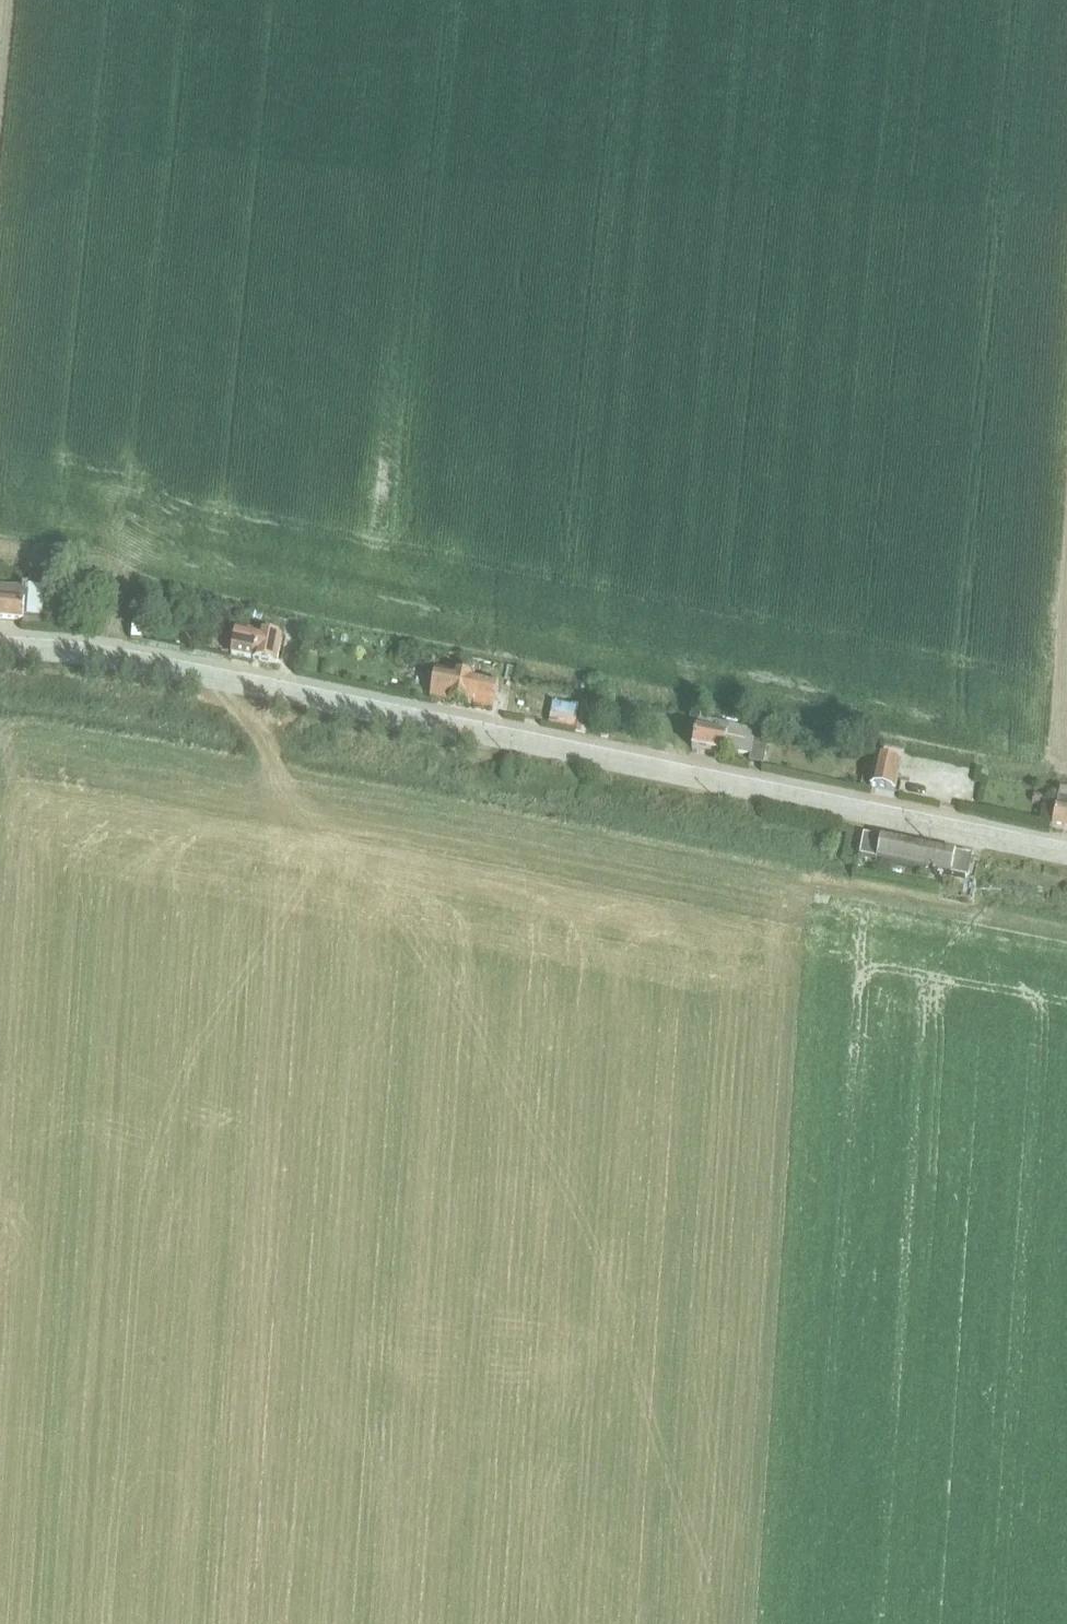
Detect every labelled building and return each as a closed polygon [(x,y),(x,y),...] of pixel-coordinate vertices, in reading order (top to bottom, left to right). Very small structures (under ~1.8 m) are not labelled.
[(42,619),(44,619),(45,588),(0,587),(0,621),(24,622),(25,617),(42,619)] [(25,617),(24,622),(24,628),(42,629),(42,619),(25,617)] [(238,631),(232,656),(254,662),(277,667),(283,639),(262,634),(261,636),(238,631)] [(304,665),(303,675),(315,677),(316,670),(318,671),(319,665),(317,664),(319,658),(306,655),(304,665)] [(437,670),(431,698),(468,706),(494,711),(500,684),(485,681),(437,670)] [(560,698),(555,713),(573,719),(578,703),(560,698)] [(700,721),(693,752),(723,758),(725,752),(752,757),(750,764),(764,766),(768,746),(764,745),(766,736),(700,721)] [(878,760),(871,789),(872,789),(895,794),(901,765),(878,760)] [(1053,827),(1066,830),(1066,790),(1061,789),(1053,827)] [(864,836),(860,857),(966,879),(971,858),(878,839),(864,836)]
